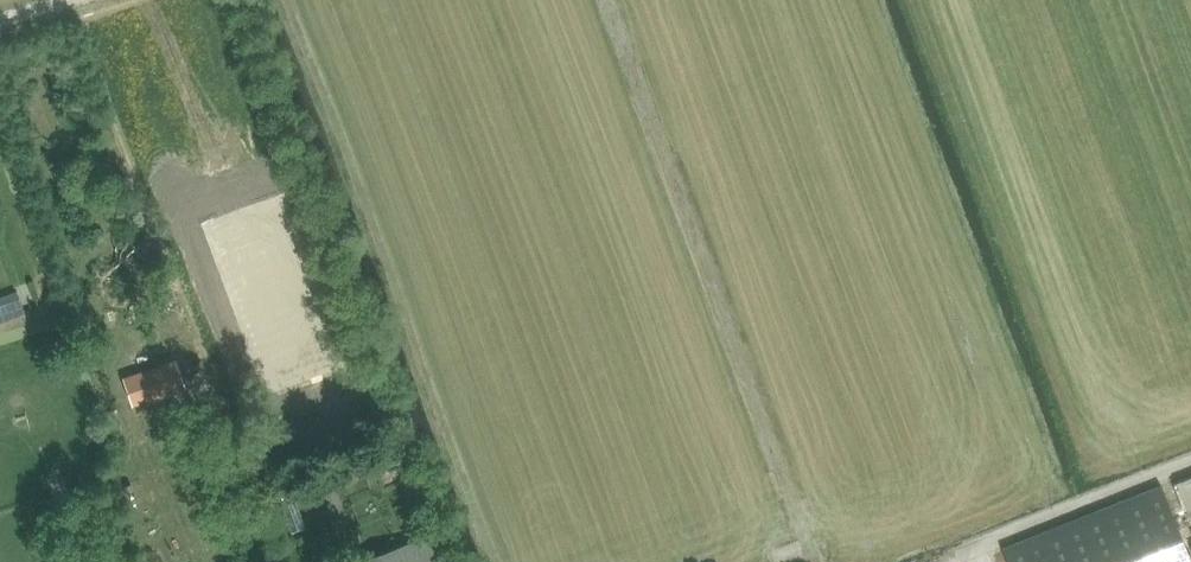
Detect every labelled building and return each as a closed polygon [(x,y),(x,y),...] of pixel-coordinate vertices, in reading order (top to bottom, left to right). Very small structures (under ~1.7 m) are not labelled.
[(18,315),(15,299),(0,302),(0,319),(18,315)] [(174,358),(123,376),(133,405),(184,388),(174,358)] [(1011,561),(1190,561),(1190,560),(1161,485),(1005,547),(1011,561)] [(357,561),(437,561),(427,536),(357,561)]
